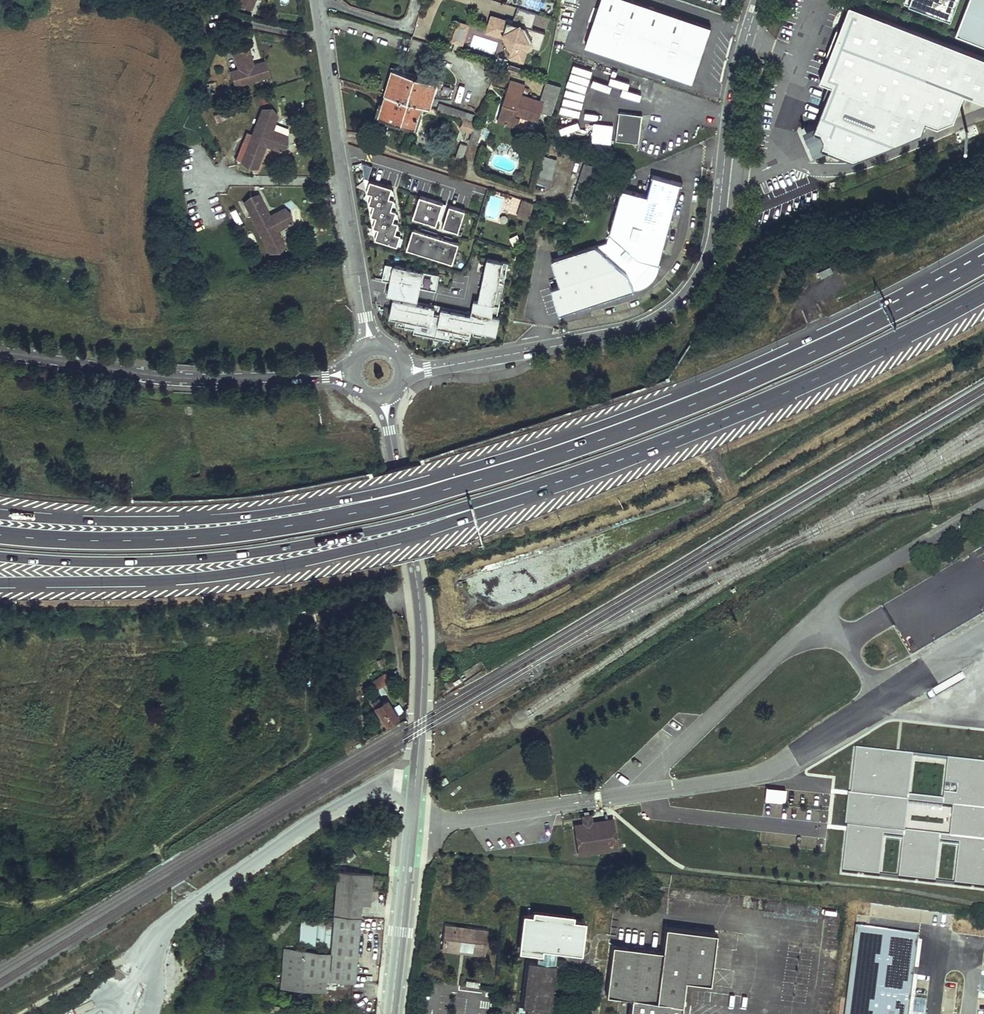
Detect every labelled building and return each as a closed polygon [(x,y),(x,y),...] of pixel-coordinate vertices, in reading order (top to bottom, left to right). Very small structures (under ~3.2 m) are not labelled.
[(251,9),(255,0),(237,0),(236,3),(251,9)] [(650,0),(599,0),(584,42),(692,79),(710,21),(650,0)] [(952,17),(958,0),(906,0),(952,17)] [(954,36),(983,48),(983,0),(968,0),(954,36)] [(853,159),(922,132),(926,121),(937,125),(953,119),(964,92),(983,100),(983,56),(850,3),(820,79),(832,84),(813,132),(813,133),(815,135),(815,136),(816,137),(817,139),(818,141),(818,143),(818,144),(818,146),(853,159)] [(525,50),(531,47),(539,50),(544,32),(530,28),(535,13),(516,7),(511,22),(491,15),(486,31),(499,35),(502,34),(511,50),(509,56),(521,61),(525,50)] [(461,44),(467,24),(457,21),(451,40),(461,44)] [(459,43),(454,41),(451,51),(456,52),(459,43)] [(252,59),(249,47),(232,52),(237,70),(230,72),(234,86),(270,75),(265,59),(253,63),(251,63),(250,60),(252,59)] [(757,65),(755,74),(761,76),(763,66),(757,65)] [(393,69),(386,94),(422,105),(428,107),(435,83),(393,69)] [(561,86),(546,81),(541,99),(523,94),(526,84),(511,79),(498,121),(519,128),(522,117),(540,123),(543,113),(552,115),(561,86)] [(386,94),(379,116),(415,128),(422,105),(386,94)] [(271,107),(261,108),(240,162),(248,169),(258,167),(266,147),(281,152),(288,145),(287,134),(273,129),(278,114),(271,107)] [(620,111),(616,139),(639,142),(642,120),(636,113),(620,111)] [(544,157),(537,183),(549,186),(556,160),(544,157)] [(363,164),(363,178),(370,178),(371,164),(363,164)] [(600,169),(585,164),(573,201),(587,206),(600,169)] [(648,194),(622,187),(608,241),(633,284),(637,281),(656,261),(660,262),(682,182),(654,174),(648,194)] [(388,199),(391,188),(371,182),(363,212),(374,215),(368,240),(396,247),(399,235),(395,234),(398,222),(391,220),(396,200),(388,199)] [(249,195),(243,202),(268,253),(279,253),(285,245),(278,231),(291,223),(291,213),(283,207),(269,213),(259,194),(249,195)] [(434,225),(436,219),(440,220),(442,214),(439,213),(441,205),(415,197),(409,217),(434,225)] [(524,200),(521,216),(530,218),(533,202),(524,200)] [(236,207),(230,210),(236,225),(242,223),(236,207)] [(472,244),(480,217),(462,212),(454,239),(472,244)] [(451,265),(458,244),(412,229),(405,249),(451,265)] [(608,241),(553,260),(561,285),(552,288),(561,314),(636,288),(633,284),(608,241)] [(482,259),(476,312),(417,305),(421,270),(391,267),(387,297),(392,298),(389,320),(418,323),(417,333),(435,335),(436,328),(496,335),(498,317),(492,317),(499,261),(482,259)] [(496,293),(500,293),(506,263),(502,262),(496,293)] [(436,287),(437,276),(422,274),(421,285),(436,287)] [(374,680),(379,687),(389,681),(385,674),(374,680)] [(374,707),(384,724),(397,717),(386,699),(382,702),(379,697),(372,700),(375,706),(374,707)] [(955,795),(943,794),(943,800),(908,796),(913,756),(854,749),(845,827),(847,827),(841,873),(878,877),(883,836),(903,838),(898,879),(934,883),(939,842),(958,844),(954,885),(983,888),(983,763),(947,759),(944,785),(956,786),(955,795)] [(445,776),(436,781),(440,786),(448,781),(445,776)] [(764,801),(784,803),(785,789),(765,787),(764,801)] [(576,823),(576,829),(603,825),(606,818),(593,821),(591,813),(584,814),(585,822),(576,823)] [(606,818),(603,825),(576,829),(580,851),(618,846),(613,817),(606,818)] [(289,952),(286,990),(325,993),(326,980),(353,982),(359,905),(369,906),(371,876),(335,873),(329,955),(289,952)] [(572,920),(572,914),(533,909),(532,915),(523,914),(518,949),(540,952),(539,961),(526,960),(520,1006),(526,1007),(525,1013),(547,1013),(556,950),(580,953),(584,921),(572,920)] [(300,921),(297,943),(313,945),(315,923),(300,921)] [(919,933),(856,924),(845,1013),(908,1013),(919,933)] [(447,925),(444,948),(463,950),(464,941),(475,943),(475,951),(474,956),(486,957),(490,930),(447,925)] [(612,946),(606,996),(631,999),(629,1013),(681,1013),(685,981),(710,984),(716,933),(665,927),(662,952),(612,946)] [(463,950),(444,948),(444,953),(474,956),(475,951),(463,950)] [(716,950),(715,968),(729,969),(731,951),(716,950)] [(283,951),(280,989),(286,990),(289,952),(283,951)] [(477,989),(478,983),(465,980),(464,987),(477,989)]
